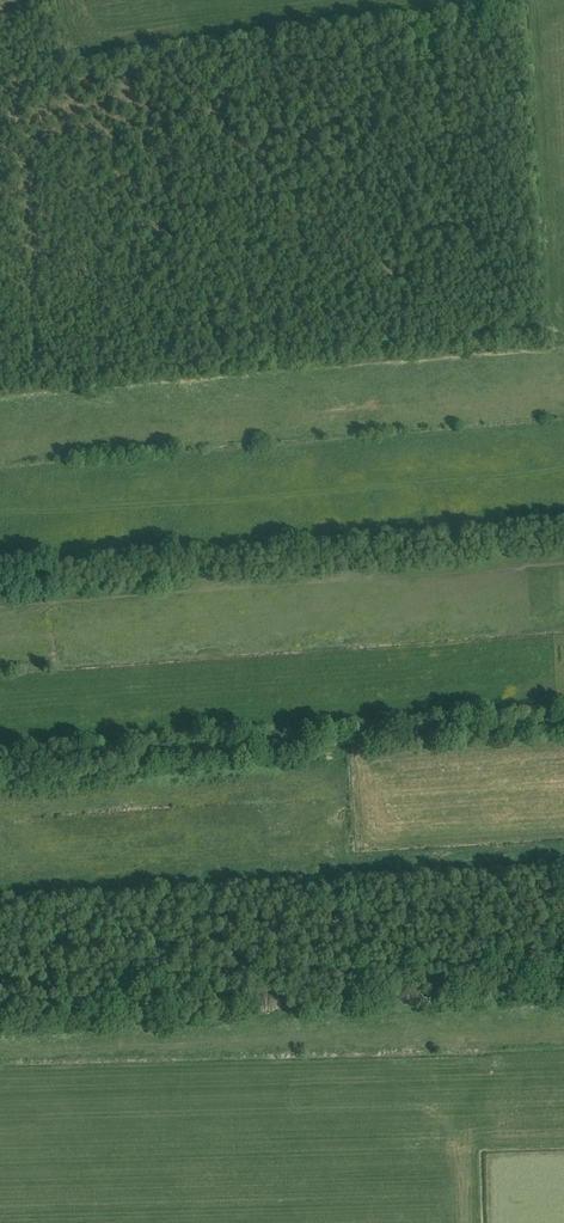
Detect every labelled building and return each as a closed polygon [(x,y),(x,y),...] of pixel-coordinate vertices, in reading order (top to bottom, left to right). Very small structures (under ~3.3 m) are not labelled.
[(395,758),(375,760),(376,771),(395,770),(395,758)]
